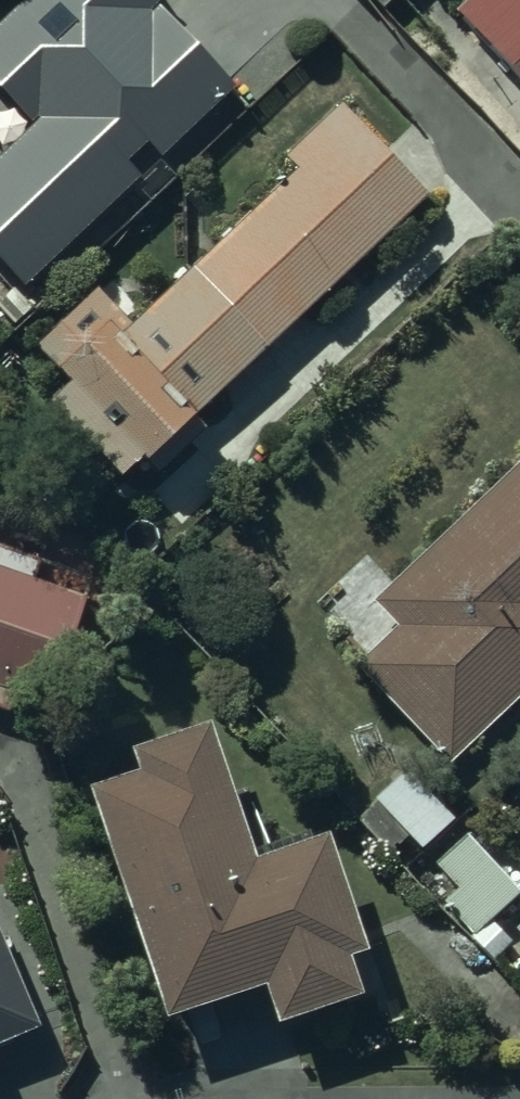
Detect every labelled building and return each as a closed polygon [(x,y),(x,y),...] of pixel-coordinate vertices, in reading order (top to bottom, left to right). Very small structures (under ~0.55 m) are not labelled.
[(0,32),(0,96),(33,131),(0,163),(0,266),(23,290),(138,179),(124,165),(144,146),(159,162),(233,91),(153,8),(161,0),(33,0),(0,32)] [(382,10),(392,0),(373,0),(382,10)] [(454,16),(519,84),(519,0),(471,0),(454,16)] [(191,422),(427,196),(340,106),(284,160),(297,174),(132,331),(96,293),(35,351),(70,387),(48,408),(122,484),(142,465),(155,479),(202,434),(191,422)] [(372,604),(396,629),(357,669),(447,766),(519,697),(519,464),(372,604)] [(7,714),(14,695),(43,706),(91,582),(0,549),(0,712),(7,714)] [(136,783),(86,800),(164,1028),(259,996),(272,1033),(355,1004),(342,965),(363,957),(324,842),(254,866),(208,732),(128,759),(136,783)] [(466,838),(435,867),(458,891),(443,906),(474,939),(519,896),(466,838)] [(35,1035),(0,946),(0,1049),(35,1035)]
